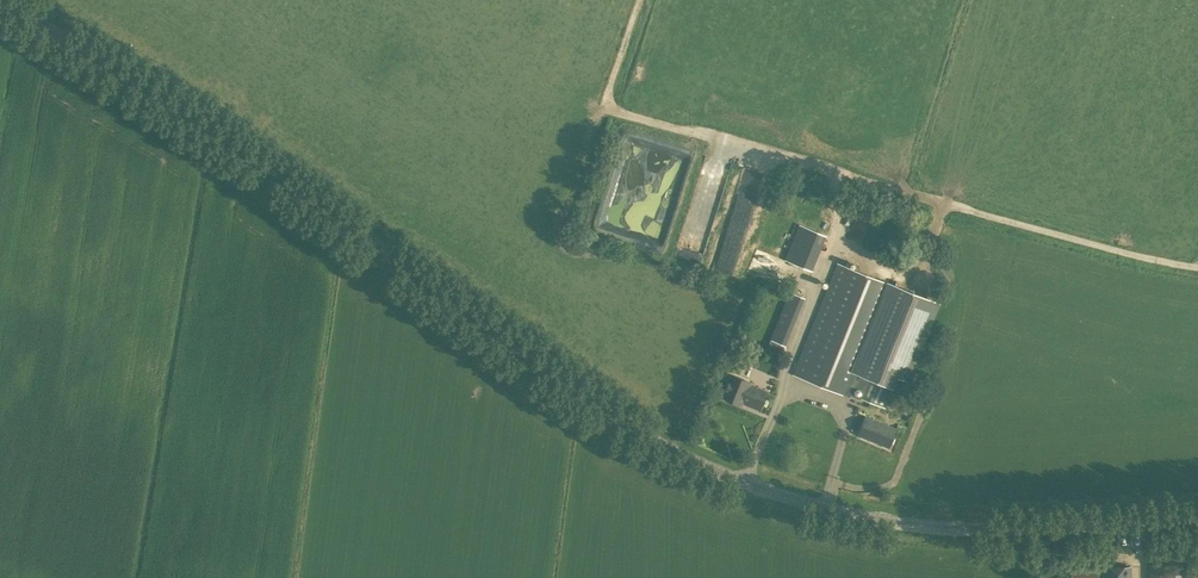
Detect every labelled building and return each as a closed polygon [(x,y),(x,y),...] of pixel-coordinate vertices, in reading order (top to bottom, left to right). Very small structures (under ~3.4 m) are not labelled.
[(635,144),(689,159),(692,150),(638,135),(635,144)] [(717,206),(725,178),(701,172),(697,186),(702,188),(704,180),(714,183),(708,204),(717,206)] [(799,225),(785,259),(812,270),(826,236),(799,225)] [(648,241),(646,248),(661,253),(663,246),(648,241)] [(860,400),(861,398),(885,408),(898,375),(909,380),(940,304),(897,287),(894,286),(837,263),(792,374),(849,396),(850,395),(860,400)] [(785,346),(804,297),(796,294),(790,291),(767,350),(781,355),(784,345),(785,346)] [(758,408),(766,390),(749,384),(750,381),(732,374),(722,396),(741,404),(742,402),(758,408)] [(865,417),(858,434),(888,447),(896,429),(865,417)] [(1186,553),(1186,568),(1175,568),(1175,564),(1149,565),(1149,577),(1174,577),(1174,575),(1186,575),(1186,577),(1197,577),(1197,553),(1186,553)] [(1103,568),(1103,577),(1130,577),(1130,567),(1103,568)]
